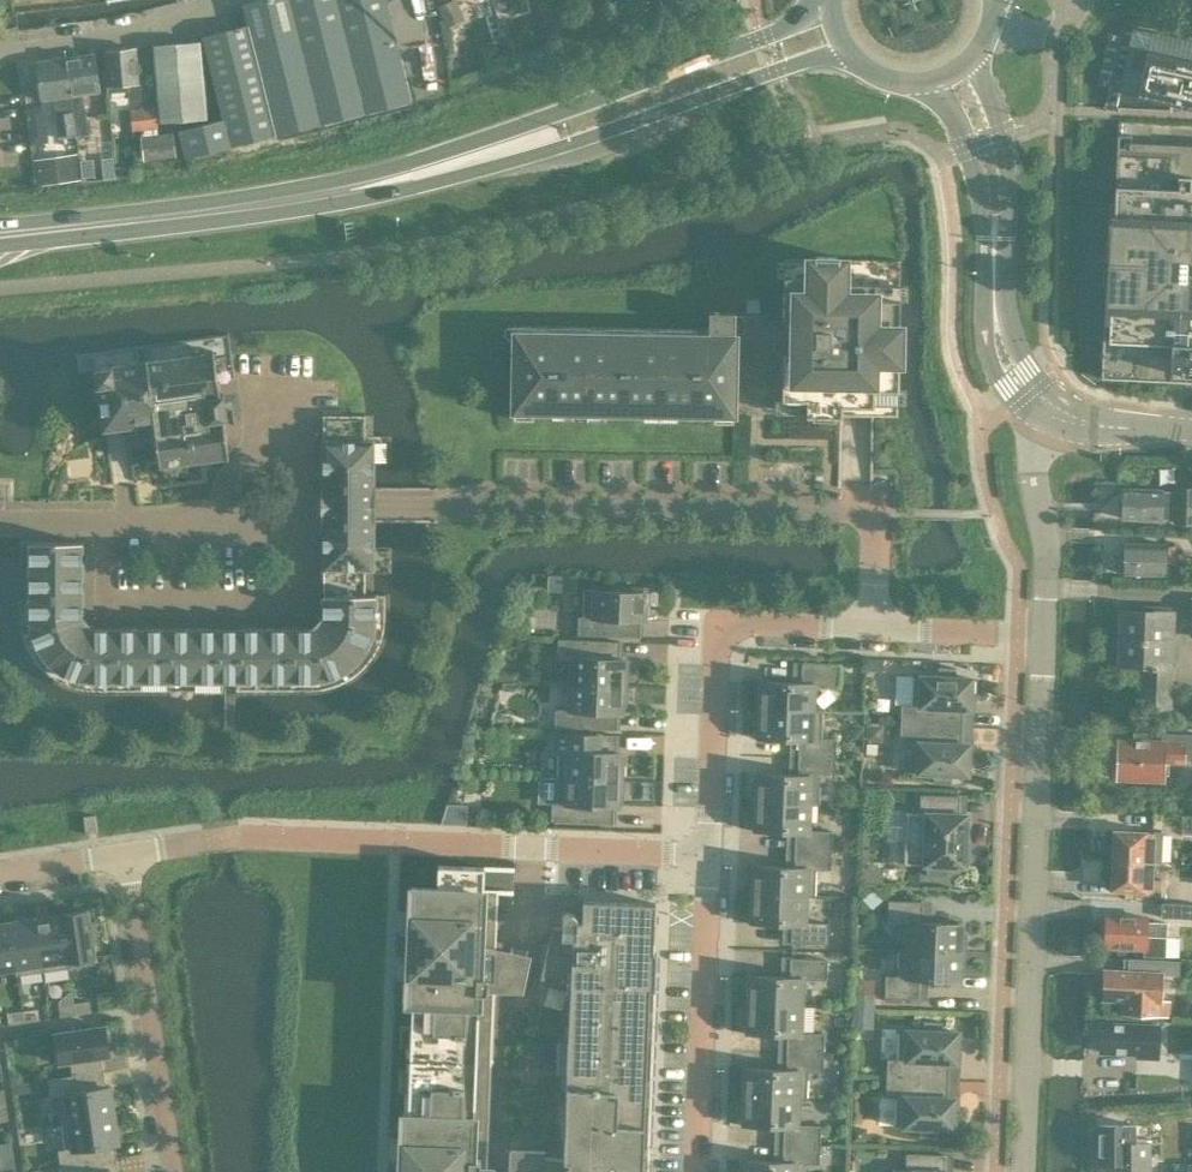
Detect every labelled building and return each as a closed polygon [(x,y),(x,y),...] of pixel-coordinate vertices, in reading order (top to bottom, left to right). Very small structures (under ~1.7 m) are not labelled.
[(457,0),(453,0),(438,6),(446,27),(465,20),(457,0)] [(545,28),(556,25),(548,0),(543,0),(537,2),(545,28)] [(629,16),(647,12),(644,0),(629,0),(625,1),(629,16)] [(1119,90),(1137,94),(1136,97),(1174,105),(1191,109),(1191,41),(1133,27),(1119,90)] [(135,49),(103,53),(106,93),(127,91),(126,85),(137,84),(135,49)] [(63,58),(74,132),(75,136),(88,135),(84,111),(82,111),(79,95),(98,92),(93,54),(63,58)] [(58,134),(74,132),(63,58),(35,62),(40,100),(54,99),(56,115),(55,115),(58,134)] [(131,131),(156,128),(154,104),(140,106),(140,111),(129,113),(131,131)] [(26,107),(31,145),(49,143),(44,105),(26,107)] [(1101,364),(1101,378),(1191,382),(1191,145),(1131,142),(1131,135),(1117,134),(1113,221),(1108,221),(1101,364)] [(77,153),(33,160),(37,185),(50,184),(81,179),(77,153)] [(97,168),(99,179),(115,177),(114,166),(97,168)] [(91,168),(80,170),(82,181),(92,179),(91,168)] [(735,311),(733,414),(750,414),(751,414),(766,414),(784,415),(786,415),(839,415),(841,415),(856,416),(871,416),(873,416),(891,416),(898,416),(900,260),(896,260),(889,260),(784,258),(783,312),(760,312),(747,311),(735,311)] [(504,331),(504,332),(504,333),(504,334),(505,334),(505,335),(505,336),(506,336),(507,337),(508,337),(508,338),(509,338),(510,338),(515,338),(514,390),(514,418),(534,419),(534,410),(570,411),(569,419),(605,420),(606,412),(641,412),(641,421),(678,421),(678,413),(713,413),(713,422),(733,422),(733,414),(735,311),(709,311),(709,323),(709,328),(704,328),(659,328),(514,325),(510,325),(509,325),(508,326),(507,326),(506,327),(505,328),(505,329),(504,329),(504,330),(504,331)] [(153,424),(159,466),(228,456),(223,419),(226,418),(223,395),(220,395),(214,352),(146,361),(94,368),(103,430),(114,428),(153,424)] [(339,415),(323,415),(323,491),(348,491),(373,491),(373,441),(365,441),(365,415),(364,415),(356,415),(352,415),(350,415),(339,415)] [(1159,520),(1159,519),(1173,520),(1173,524),(1191,525),(1191,490),(1174,489),(1174,498),(1160,498),(1160,492),(1121,490),(1120,518),(1159,520)] [(323,594),(366,594),(365,576),(365,569),(373,569),(373,519),(348,519),(348,507),(348,491),(323,491),(322,509),(323,594)] [(49,661),(87,622),(82,617),(82,541),(30,541),(30,622),(32,633),(36,643),(42,653),(49,661)] [(1119,559),(1119,567),(1122,570),(1122,573),(1162,575),(1163,562),(1175,562),(1175,546),(1164,546),(1164,544),(1123,543),(1123,557),(1119,559)] [(647,608),(648,589),(630,589),(630,592),(583,590),(582,616),(577,616),(576,635),(638,637),(639,620),(644,620),(644,608),(647,608)] [(375,594),(366,594),(323,594),(323,617),(318,622),(356,661),(363,653),(369,643),(373,633),(375,622),(375,594)] [(1169,611),(1169,605),(1152,605),(1152,611),(1119,610),(1118,634),(1116,634),(1115,665),(1140,666),(1138,707),(1167,708),(1172,611),(1169,611)] [(118,680),(118,628),(93,628),(87,622),(49,661),(57,668),(67,674),(77,678),(88,680),(118,680)] [(348,668),(356,661),(318,622),(312,628),(289,628),(289,680),(317,680),(328,678),(338,674),(348,668)] [(180,680),(180,628),(118,628),(118,680),(180,680)] [(180,628),(180,680),(229,680),(236,680),(236,628),(230,628),(180,628)] [(236,680),(289,680),(289,628),(236,628),(236,680)] [(570,659),(569,684),(625,686),(625,671),(623,671),(623,659),(618,659),(619,642),(557,639),(556,658),(570,659)] [(867,659),(866,671),(883,672),(884,660),(867,659)] [(755,690),(755,709),(821,711),(821,710),(812,710),(813,684),(837,685),(837,665),(801,663),(800,682),(759,681),(759,691),(755,690)] [(900,704),(900,723),(961,725),(961,708),(969,708),(971,677),(953,677),(953,669),(954,669),(955,667),(936,667),(936,668),(938,668),(937,676),(912,675),(911,704),(900,704)] [(624,701),(625,686),(569,684),(568,709),(554,709),(554,727),(615,730),(616,713),(621,713),(621,701),(624,701)] [(798,739),(797,757),(834,758),(835,739),(820,738),(821,711),(755,709),(754,727),(757,727),(757,737),(798,739)] [(960,743),(961,725),(900,723),(899,742),(909,743),(908,772),(934,773),(933,781),(932,781),(932,782),(950,783),(950,781),(949,781),(949,773),(967,774),(968,743),(960,743)] [(557,751),(557,777),(621,779),(622,764),(619,764),(620,752),(615,752),(615,735),(553,732),(553,751),(557,751)] [(1112,770),(1116,774),(1116,777),(1145,779),(1164,779),(1165,762),(1185,763),(1185,756),(1187,756),(1191,756),(1191,735),(1188,734),(1161,733),(1161,741),(1143,740),(1143,733),(1133,732),(1132,739),(1117,739),(1116,759),(1112,762),(1112,770)] [(752,783),(751,801),(817,804),(818,777),(833,777),(834,758),(797,757),(796,774),(756,773),(755,783),(752,783)] [(551,802),(550,821),(612,823),(613,806),(617,806),(618,794),(621,794),(621,779),(557,777),(556,802),(551,802)] [(966,861),(967,842),(964,842),(965,813),(958,813),(958,795),(919,793),(918,812),(906,811),(904,863),(925,863),(925,874),(946,875),(946,864),(963,865),(963,861),(966,861)] [(794,831),(794,849),(831,850),(831,831),(808,830),(809,804),(817,804),(751,801),(751,819),(754,820),(754,829),(794,831)] [(95,815),(84,816),(86,834),(96,832),(97,832),(95,815)] [(1109,839),(1108,858),(1151,860),(1161,860),(1163,832),(1160,832),(1160,831),(1152,831),(1152,829),(1112,828),(1111,839),(1109,839)] [(748,875),(748,893),(814,895),(815,869),(830,869),(831,850),(794,849),(793,866),(752,865),(752,875),(748,875)] [(1150,877),(1151,860),(1108,858),(1107,877),(1110,877),(1109,888),(1149,891),(1149,889),(1158,889),(1159,877),(1150,877)] [(494,987),(519,987),(522,972),(494,966),(495,958),(494,949),(480,946),(482,890),(483,881),(483,870),(483,867),(437,865),(436,884),(436,888),(410,887),(406,1002),(412,1003),(412,1005),(411,1026),(410,1045),(409,1070),(408,1090),(408,1110),(407,1114),(402,1114),(401,1129),(400,1171),(486,1171),(494,987)] [(814,896),(814,895),(748,893),(747,911),(750,912),(750,922),(791,923),(790,942),(827,943),(828,923),(804,922),(805,896),(814,896)] [(897,947),(897,948),(906,948),(963,950),(964,932),(961,932),(961,922),(920,920),(921,900),(887,899),(886,921),(907,921),(906,947),(897,947)] [(655,951),(653,951),(655,903),(584,900),(582,900),(581,922),(576,922),(576,920),(576,919),(576,918),(576,917),(575,917),(575,916),(574,915),(573,914),(572,914),(572,913),(571,913),(570,913),(569,913),(568,913),(567,913),(566,914),(565,914),(564,915),(563,916),(563,917),(562,917),(562,918),(562,919),(562,920),(561,927),(552,926),(540,978),(543,979),(544,973),(570,974),(563,1158),(542,1157),(542,1152),(512,1151),(511,1171),(647,1171),(655,951)] [(1162,902),(1161,917),(1191,918),(1191,904),(1162,902)] [(87,911),(61,915),(69,967),(95,964),(92,940),(100,938),(97,918),(88,919),(87,911)] [(1146,915),(1106,913),(1104,944),(1143,946),(1142,954),(1164,955),(1166,921),(1146,920),(1146,915)] [(61,915),(35,918),(43,971),(69,967),(61,915)] [(35,918),(11,922),(17,968),(18,975),(43,971),(35,918)] [(0,924),(0,970),(17,968),(11,922),(0,924)] [(963,969),(963,950),(906,948),(897,948),(896,975),(884,974),(884,996),(917,997),(918,977),(959,978),(959,969),(963,969)] [(1102,997),(1120,998),(1121,998),(1121,1011),(1168,1013),(1169,998),(1161,998),(1162,972),(1178,972),(1178,958),(1129,956),(1128,968),(1103,967),(1102,997)] [(744,985),(743,1003),(801,1005),(802,978),(826,979),(827,959),(790,958),(789,976),(748,975),(748,985),(744,985)] [(854,993),(853,1009),(874,1010),(875,994),(854,993)] [(90,1001),(74,1003),(76,1014),(91,1012),(90,1001)] [(74,1003),(58,1005),(60,1016),(76,1014),(74,1003)] [(787,1033),(786,1050),(823,1052),(824,1033),(800,1032),(801,1005),(743,1003),(743,1021),(746,1022),(746,1031),(787,1033)] [(38,1008),(23,1010),(24,1022),(40,1020),(38,1008)] [(23,1010),(7,1012),(9,1024),(24,1022),(23,1010)] [(887,1057),(886,1076),(947,1079),(948,1061),(956,1061),(957,1031),(941,1030),(941,1021),(923,1020),(922,1029),(898,1028),(897,1057),(887,1057)] [(1155,1022),(1101,1020),(1100,1049),(1131,1050),(1131,1057),(1153,1058),(1155,1022)] [(106,1023),(55,1031),(60,1062),(71,1061),(73,1075),(103,1070),(101,1056),(110,1055),(106,1023)] [(741,1077),(740,1095),(807,1098),(808,1071),(822,1071),(823,1052),(786,1050),(785,1068),(744,1067),(744,1077),(741,1077)] [(73,1075),(48,1078),(51,1097),(58,1096),(62,1123),(114,1115),(110,1086),(105,1086),(103,1070),(73,1075)] [(946,1096),(947,1079),(886,1076),(885,1096),(896,1096),(894,1125),(919,1126),(918,1136),(936,1136),(937,1127),(953,1127),(954,1097),(946,1096)] [(783,1125),(782,1143),(820,1144),(820,1125),(797,1124),(798,1098),(806,1099),(807,1098),(740,1095),(739,1113),(743,1114),(742,1124),(783,1125)] [(0,1105),(0,1122),(9,1120),(6,1105),(0,1105)] [(66,1149),(58,1150),(61,1167),(116,1159),(114,1143),(118,1142),(114,1115),(62,1123),(66,1149)] [(1109,1164),(1109,1171),(1150,1171),(1150,1142),(1129,1142),(1129,1124),(1098,1124),(1098,1163),(1109,1164)] [(737,1171),(795,1171),(795,1163),(819,1164),(820,1144),(782,1143),(782,1160),(741,1159),(741,1169),(737,1169),(737,1171)] [(951,1171),(943,1171),(944,1154),(905,1152),(904,1169),(892,1169),(892,1171),(951,1171)] [(61,1167),(61,1169),(62,1171),(118,1171),(116,1161),(116,1159),(61,1167)]
